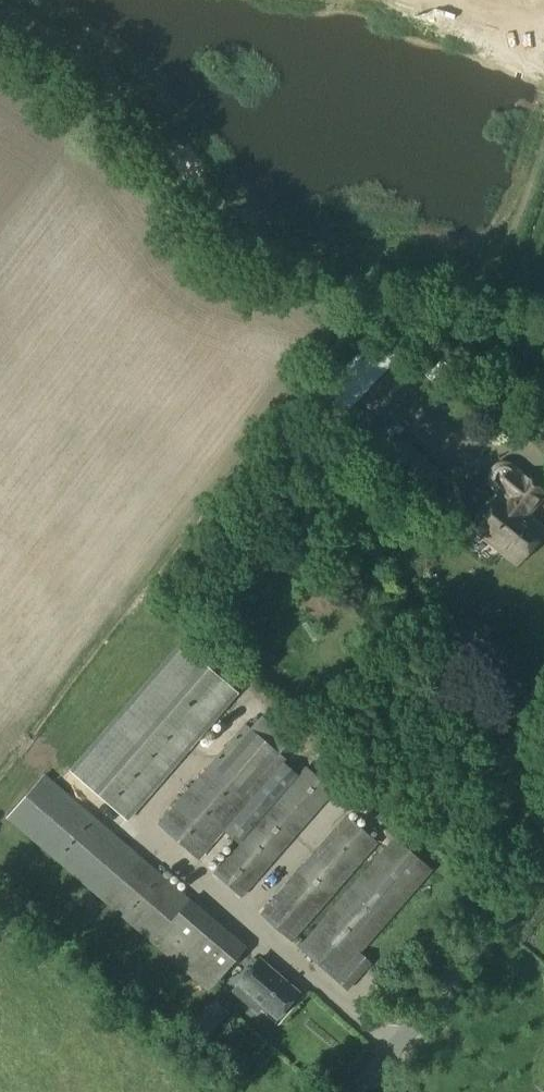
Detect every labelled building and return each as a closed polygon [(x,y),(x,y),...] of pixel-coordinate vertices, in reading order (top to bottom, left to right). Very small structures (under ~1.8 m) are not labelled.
[(378,336),(317,400),(322,404),(338,420),(399,356),(383,341),(378,336)] [(512,410),(507,419),(524,428),(529,419),(512,410)] [(404,436),(381,458),(421,493),(440,471),(404,436)] [(472,529),(516,564),(543,529),(526,515),(543,494),(508,466),(495,467),(489,474),(491,487),(499,494),(472,529)] [(181,644),(71,770),(128,821),(239,694),(181,644)] [(246,726),(160,825),(198,859),(284,760),(246,726)] [(305,768),(214,873),(242,897),(333,792),(305,768)] [(45,769),(7,812),(106,899),(209,990),(245,948),(247,947),(191,898),(144,856),(45,769)] [(346,817),(261,914),(292,941),(377,844),(346,817)] [(396,838),(298,948),(345,990),(369,964),(357,953),(432,870),(396,838)] [(373,958),(353,986),(364,994),(385,967),(373,958)] [(260,959),(237,985),(278,1019),(300,994),(260,959)] [(216,1000),(194,1024),(208,1037),(231,1013),(216,1000)]
